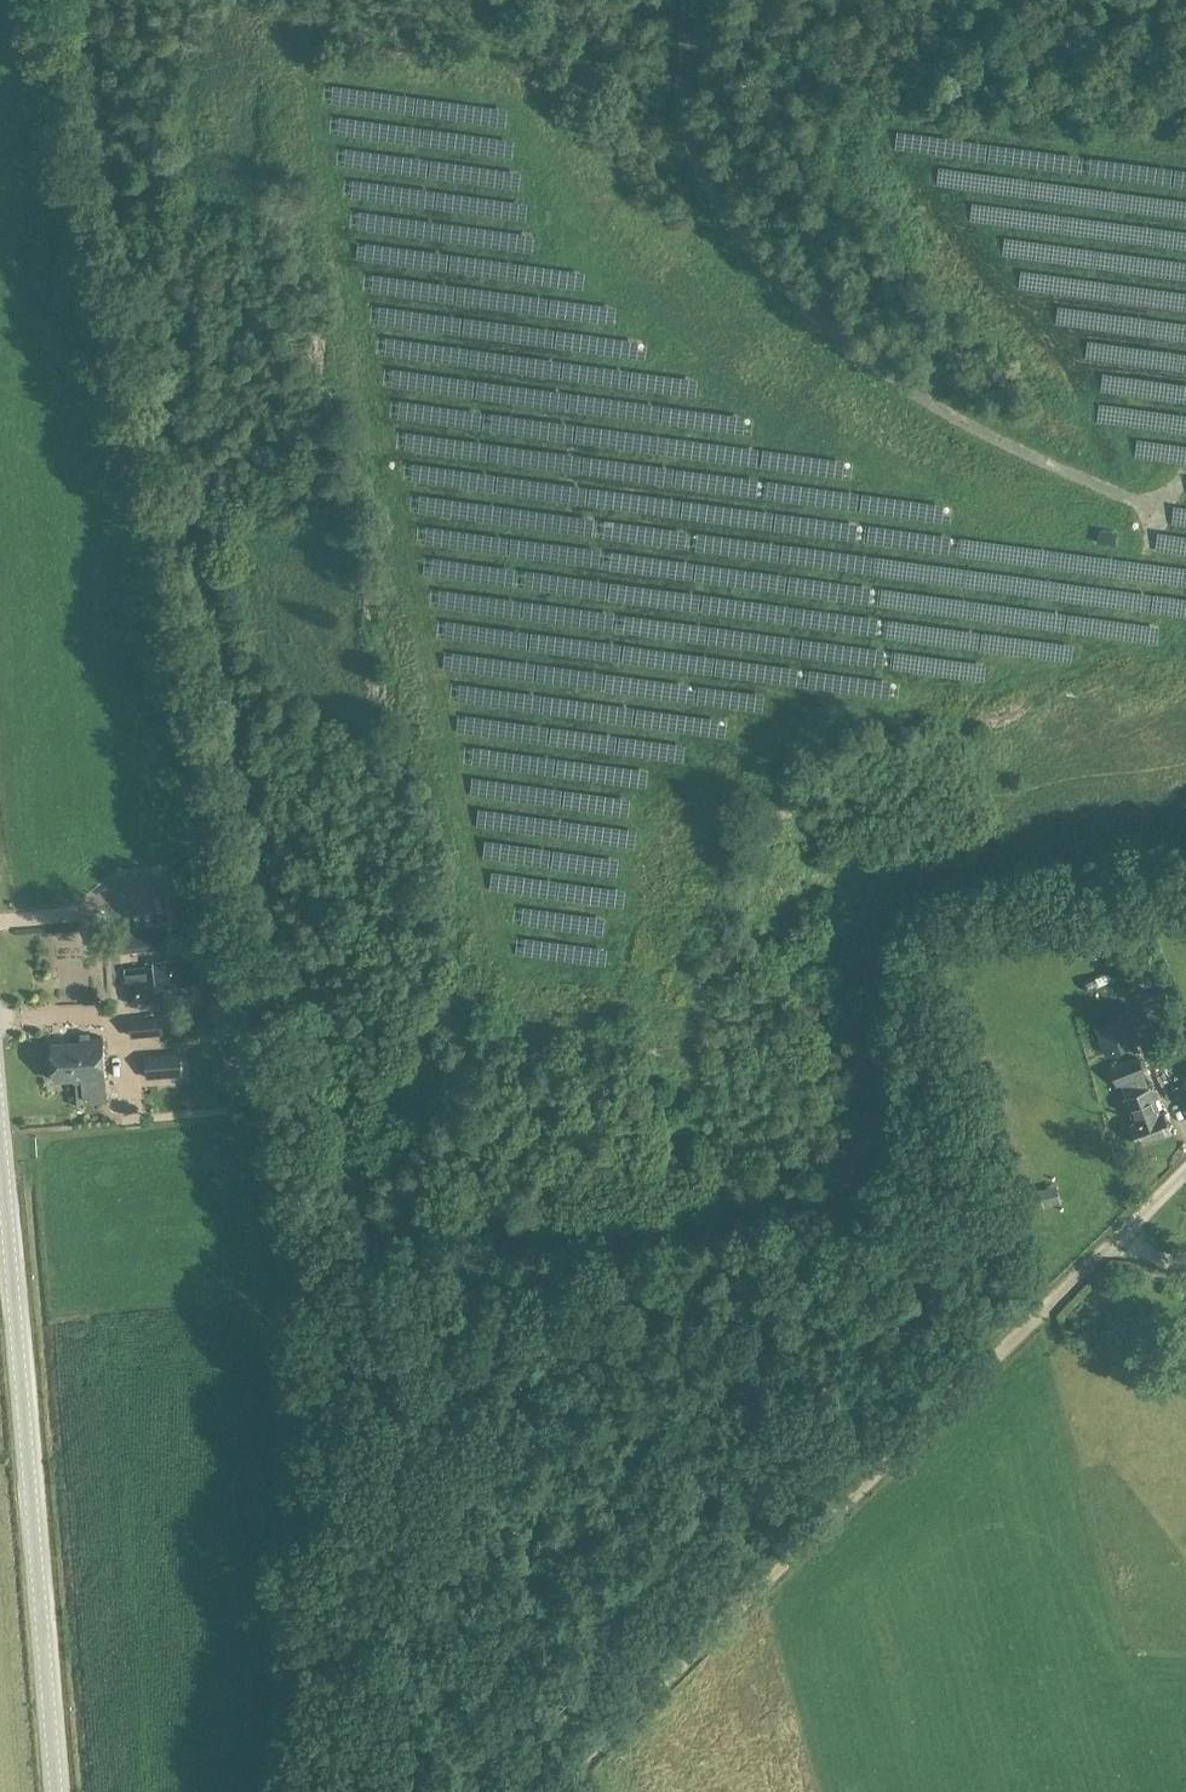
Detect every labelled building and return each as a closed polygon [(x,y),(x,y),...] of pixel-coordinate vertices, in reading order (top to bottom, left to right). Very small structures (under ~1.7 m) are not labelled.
[(1102,532),(1101,542),(1116,544),(1117,534),(1102,532)] [(122,931),(124,954),(169,950),(167,927),(122,931)] [(154,963),(157,990),(204,984),(201,957),(154,963)] [(149,974),(127,976),(130,1006),(152,1003),(149,974)] [(1095,1026),(1106,1057),(1133,1047),(1129,1036),(1132,1035),(1125,1017),(1123,1018),(1122,1016),(1095,1026)] [(131,1020),(133,1039),(165,1037),(163,1017),(131,1020)] [(83,1043),(53,1044),(55,1082),(76,1081),(76,1084),(84,1083),(85,1105),(108,1104),(104,1038),(83,1040),(83,1043)] [(1171,1062),(1184,1052),(1175,1041),(1162,1051),(1171,1062)] [(147,1056),(148,1080),(183,1078),(182,1054),(147,1056)] [(1110,1068),(1117,1088),(1147,1079),(1140,1058),(1110,1068)] [(1160,1116),(1153,1091),(1126,1099),(1134,1124),(1130,1126),(1136,1146),(1172,1135),(1165,1114),(1160,1116)]
